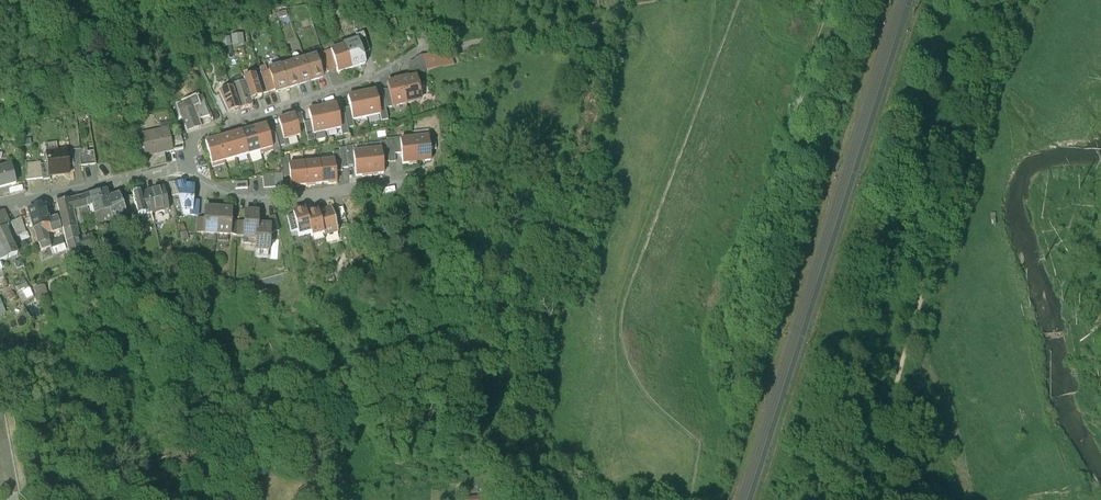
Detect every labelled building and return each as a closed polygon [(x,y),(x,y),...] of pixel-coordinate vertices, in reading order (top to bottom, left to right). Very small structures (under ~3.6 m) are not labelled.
[(234,23),(234,34),(246,34),(246,23),(234,23)] [(232,25),(224,27),(226,37),(234,35),(232,25)] [(372,41),(367,27),(360,30),(365,44),(372,41)] [(345,33),(346,36),(354,59),(368,55),(365,44),(360,30),(360,28),(345,33)] [(337,53),(339,59),(340,63),(354,59),(346,36),(333,40),(337,53)] [(333,40),(324,43),(328,56),(337,53),(333,40)] [(319,46),(306,50),(313,72),(325,68),(319,46)] [(411,54),(411,65),(429,61),(424,46),(411,54)] [(306,50),(294,53),(301,75),(313,72),(306,50)] [(294,53),(282,57),(289,79),(301,75),(294,53)] [(337,53),(328,56),(330,62),(339,59),(337,53)] [(270,60),(271,62),(277,81),(277,82),(289,79),(282,57),(270,60)] [(263,65),(269,84),(277,81),(271,62),(263,64),(263,65)] [(256,67),(263,86),(269,84),(263,65),(256,67)] [(233,78),(234,79),(236,85),(241,102),(254,98),(252,92),(263,89),(263,86),(256,67),(256,66),(245,70),(246,74),(233,78)] [(422,73),(419,70),(418,67),(411,68),(411,66),(403,68),(409,93),(423,90),(422,88),(425,83),(422,73)] [(409,93),(403,68),(396,70),(396,71),(390,73),(391,79),(395,96),(409,93)] [(230,106),(241,102),(236,85),(234,79),(221,84),(230,106)] [(395,96),(391,79),(385,80),(387,90),(388,98),(395,96)] [(383,105),(381,91),(378,81),(371,82),(371,81),(356,84),(356,85),(350,87),(352,98),(355,111),(356,110),(382,105),(383,105)] [(205,89),(197,92),(199,96),(202,104),(208,101),(206,95),(207,95),(205,89)] [(383,105),(382,105),(384,111),(391,109),(388,98),(387,90),(381,91),(383,105)] [(181,99),(189,124),(200,119),(195,106),(192,99),(199,96),(197,92),(182,97),(182,98),(181,99)] [(314,125),(342,119),(343,119),(340,106),(338,95),(331,97),(331,95),(316,98),(316,100),(309,102),(312,113),(314,125)] [(192,99),(195,106),(199,105),(202,104),(199,96),(192,99)] [(111,98),(92,101),(93,109),(113,105),(111,98)] [(355,111),(352,98),(346,99),(347,105),(350,118),(357,117),(356,110),(355,111)] [(208,101),(202,104),(199,105),(202,111),(211,108),(208,101)] [(343,119),(342,119),(343,126),(351,124),(350,118),(347,105),(340,106),(343,119)] [(286,132),(302,127),(296,107),(280,112),(282,118),(286,132)] [(133,114),(135,125),(142,123),(140,113),(133,114)] [(316,131),(314,125),(312,113),(306,114),(310,133),(316,131)] [(254,118),(255,121),(262,143),(263,146),(273,143),(275,143),(270,125),(268,117),(263,119),(262,116),(254,118)] [(275,119),(276,123),(281,138),(288,136),(286,132),(282,118),(275,119)] [(255,121),(243,124),(250,146),(262,143),(255,121)] [(169,122),(142,127),(147,149),(174,144),(169,122)] [(276,123),(270,125),(275,143),(273,143),(274,145),(282,143),(281,138),(276,123)] [(231,127),(238,150),(250,146),(243,124),(231,127)] [(431,126),(403,129),(402,129),(404,143),(405,153),(411,152),(412,154),(427,152),(427,151),(434,150),(432,140),(439,139),(438,132),(432,133),(431,126)] [(231,127),(219,131),(226,153),(238,150),(231,127)] [(403,127),(390,129),(390,132),(390,137),(397,136),(398,144),(404,143),(402,129),(403,129),(403,127)] [(219,131),(218,128),(211,131),(211,133),(207,135),(215,160),(227,156),(226,153),(219,131)] [(382,133),(383,139),(384,139),(386,152),(392,151),(390,137),(390,132),(382,133)] [(341,139),(342,141),(343,157),(350,156),(350,155),(349,141),(348,138),(341,139)] [(383,139),(355,142),(357,154),(358,166),(364,165),(364,167),(381,165),(380,164),(387,163),(386,152),(384,139),(383,139)] [(335,142),(336,151),(337,150),(338,159),(344,158),(343,157),(342,141),(335,142)] [(71,145),(72,149),(73,149),(75,160),(73,160),(73,162),(82,160),(80,144),(71,145)] [(67,150),(67,147),(47,149),(48,160),(49,172),(50,172),(70,169),(69,161),(73,160),(75,160),(73,149),(72,149),(67,150)] [(285,154),(284,159),(284,165),(284,168),(291,167),(290,156),(291,156),(290,148),(283,148),(285,154)] [(322,152),(324,174),(330,173),(330,175),(339,174),(338,159),(337,150),(336,151),(322,152)] [(306,154),(308,176),(309,177),(317,176),(317,175),(324,174),(322,152),(306,154)] [(290,156),(291,167),(293,179),(302,178),(302,177),(308,176),(306,154),(291,156),(290,156)] [(26,177),(43,175),(41,161),(41,158),(24,160),(26,177)] [(48,160),(41,161),(43,175),(43,176),(51,175),(50,172),(49,172),(48,160)] [(15,181),(11,164),(0,166),(0,185),(15,181)] [(265,166),(266,179),(285,178),(284,168),(284,165),(265,166)] [(194,179),(186,179),(186,175),(177,177),(183,202),(192,203),(193,203),(194,194),(194,179)] [(148,185),(153,205),(161,203),(161,204),(170,202),(164,180),(147,184),(148,185)] [(97,209),(99,219),(114,215),(127,208),(123,198),(111,202),(107,185),(85,191),(88,201),(88,202),(94,200),(97,209)] [(139,210),(153,207),(153,205),(148,185),(141,187),(141,186),(134,188),(134,190),(135,193),(134,193),(135,200),(136,200),(139,209),(139,210)] [(134,190),(126,192),(131,206),(132,211),(139,209),(136,200),(135,200),(134,193),(135,193),(134,190)] [(85,191),(72,194),(75,205),(77,204),(88,201),(85,191)] [(200,194),(194,194),(193,203),(192,203),(192,208),(200,208),(200,194)] [(345,194),(338,196),(342,209),(349,207),(345,194)] [(57,198),(64,227),(82,223),(83,222),(81,213),(80,213),(77,204),(75,205),(72,205),(69,195),(57,198)] [(325,205),(321,206),(326,225),(326,226),(340,223),(334,198),(324,201),(325,205)] [(206,200),(206,210),(205,225),(218,226),(220,205),(213,204),(213,201),(206,200)] [(88,202),(88,201),(77,204),(80,213),(81,213),(90,211),(88,202)] [(233,202),(226,201),(226,205),(220,205),(218,226),(232,227),(233,213),(233,202)] [(314,228),(326,225),(321,206),(320,202),(308,205),(307,201),(295,204),(296,206),(300,221),(301,226),(313,223),(314,228)] [(44,202),(29,207),(35,224),(48,219),(47,216),(49,215),(44,202)] [(247,203),(246,213),(245,227),(258,228),(259,216),(260,207),(253,207),(253,204),(247,203)] [(300,221),(296,206),(289,208),(293,223),(300,221)] [(270,209),(272,217),(272,224),(281,221),(277,207),(270,209)] [(4,208),(0,209),(0,226),(6,224),(10,222),(4,208)] [(47,216),(48,219),(51,229),(62,225),(58,212),(49,215),(47,216)] [(21,215),(26,225),(31,223),(28,213),(21,215)] [(246,213),(233,213),(232,227),(245,227),(246,213)] [(21,215),(11,218),(17,232),(27,228),(26,225),(21,215)] [(272,217),(259,216),(258,228),(257,242),(271,243),(272,224),(272,217)] [(50,231),(48,230),(51,229),(48,219),(35,224),(40,240),(49,237),(51,234),(50,231)] [(85,232),(82,223),(64,227),(67,238),(72,250),(105,240),(103,234),(94,236),(93,230),(85,232)] [(6,224),(0,226),(0,240),(0,241),(3,246),(14,241),(6,224)] [(102,228),(93,230),(94,236),(103,234),(102,228)] [(57,243),(64,238),(63,234),(58,235),(53,238),(57,243)] [(40,240),(42,246),(51,243),(49,237),(40,240)] [(0,241),(0,263),(2,262),(1,259),(10,255),(9,253),(18,250),(14,241),(3,246),(0,241)] [(165,258),(175,252),(174,247),(164,252),(165,258)] [(45,279),(41,280),(44,287),(46,295),(51,294),(45,279)] [(44,287),(41,280),(35,282),(38,289),(44,287)] [(27,291),(33,289),(30,281),(24,283),(27,291)] [(13,284),(6,287),(12,296),(17,293),(13,284)] [(14,343),(9,346),(12,355),(17,353),(14,343)] [(469,486),(470,494),(483,492),(482,485),(469,486)]
